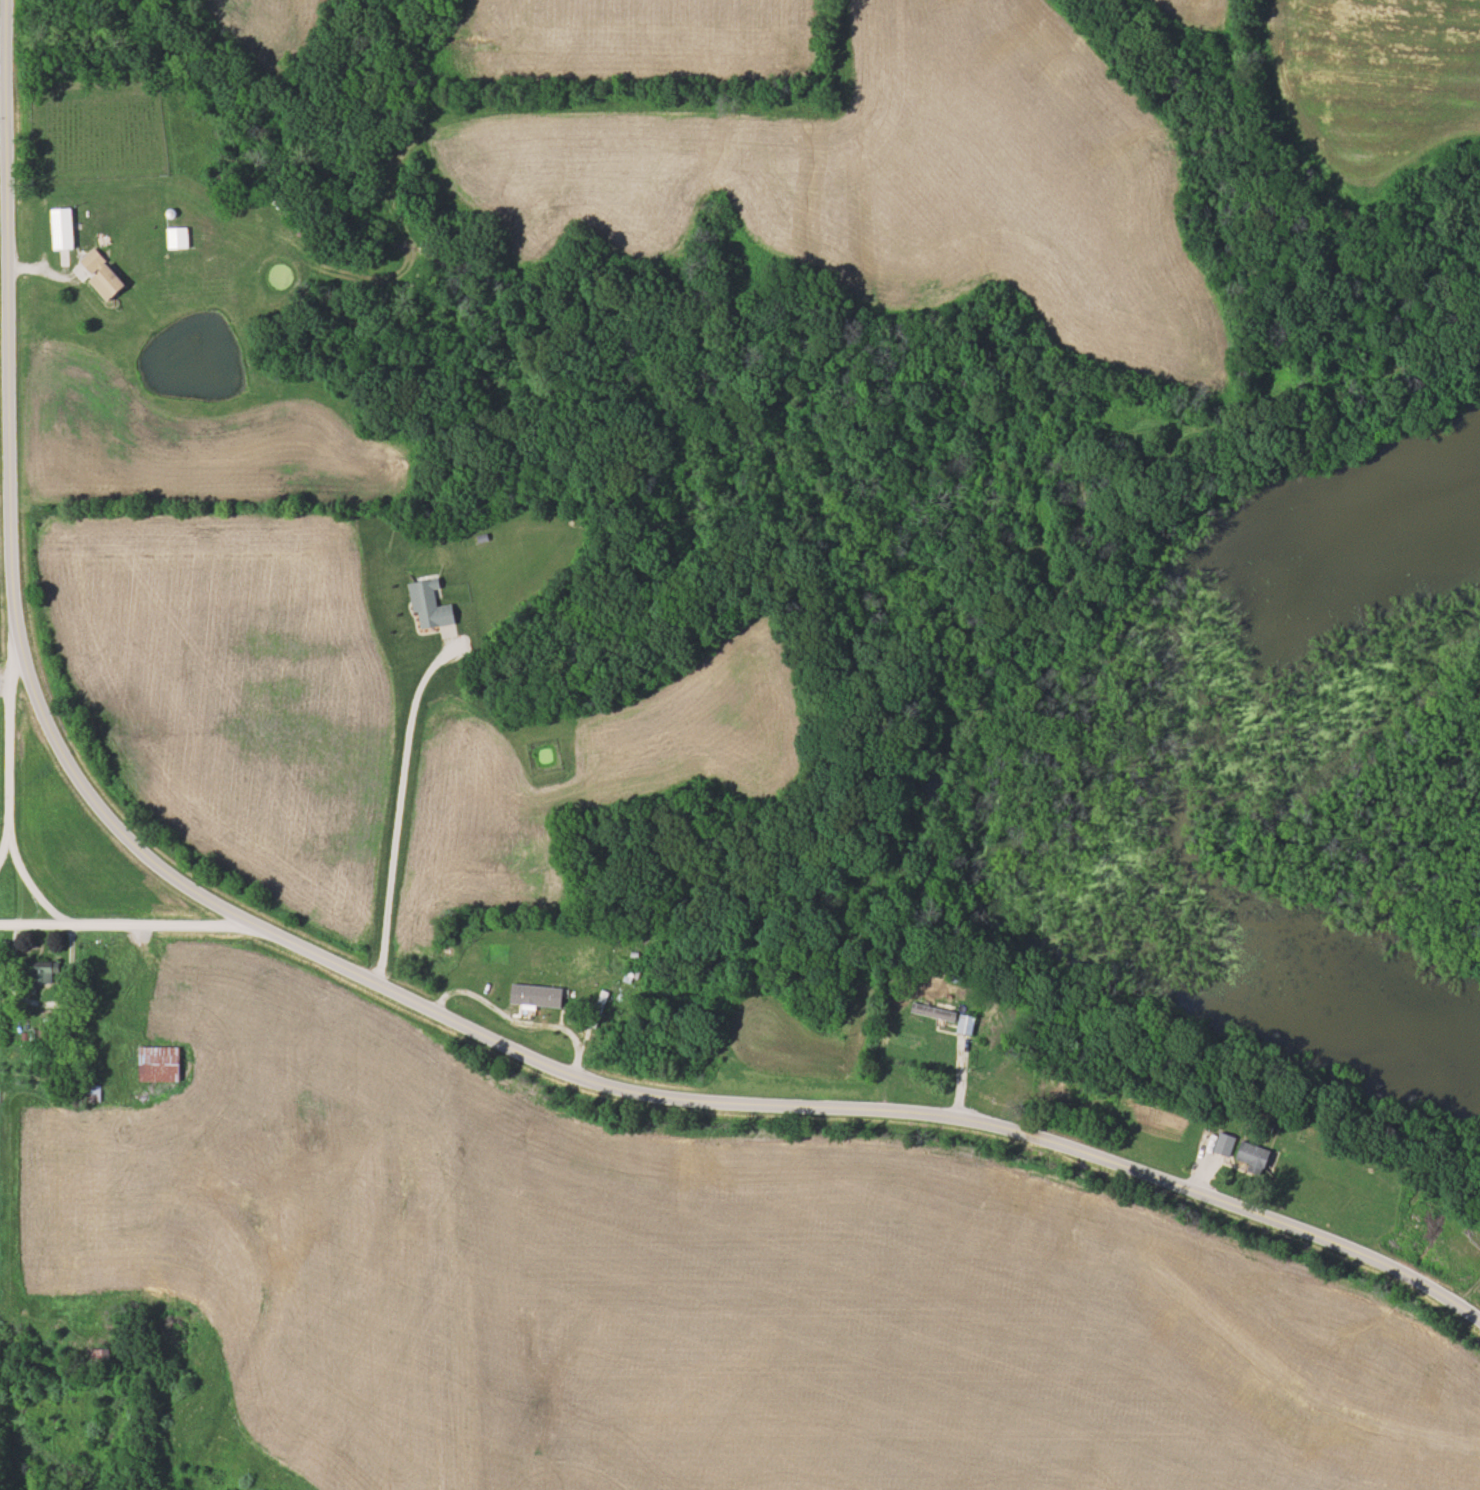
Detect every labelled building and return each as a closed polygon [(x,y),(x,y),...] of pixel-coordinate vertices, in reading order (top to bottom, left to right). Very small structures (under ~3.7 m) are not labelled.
[(70,208),(48,209),(48,250),(71,249),(70,208)] [(121,287),(92,249),(74,263),(103,301),(121,287)] [(406,582),(413,629),(451,623),(448,604),(435,606),(431,578),(406,582)] [(21,995),(33,995),(33,983),(50,983),(50,966),(21,966),(21,995)] [(943,979),(958,983),(960,974),(946,970),(943,979)] [(609,993),(599,989),(585,1025),(595,1029),(609,993)] [(908,1011),(952,1023),(954,1013),(911,1001),(908,1011)] [(954,1031),(969,1035),(973,1017),(959,1013),(954,1031)] [(176,1046),(135,1046),(135,1081),(176,1081),(176,1046)] [(78,1100),(97,1100),(97,1086),(78,1086),(78,1100)] [(1206,1148),(1225,1157),(1234,1139),(1216,1130),(1206,1148)] [(1243,1171),(1258,1176),(1267,1150),(1238,1140),(1232,1159),(1246,1164),(1243,1171)] [(105,1350),(88,1350),(88,1365),(105,1365),(105,1350)]
